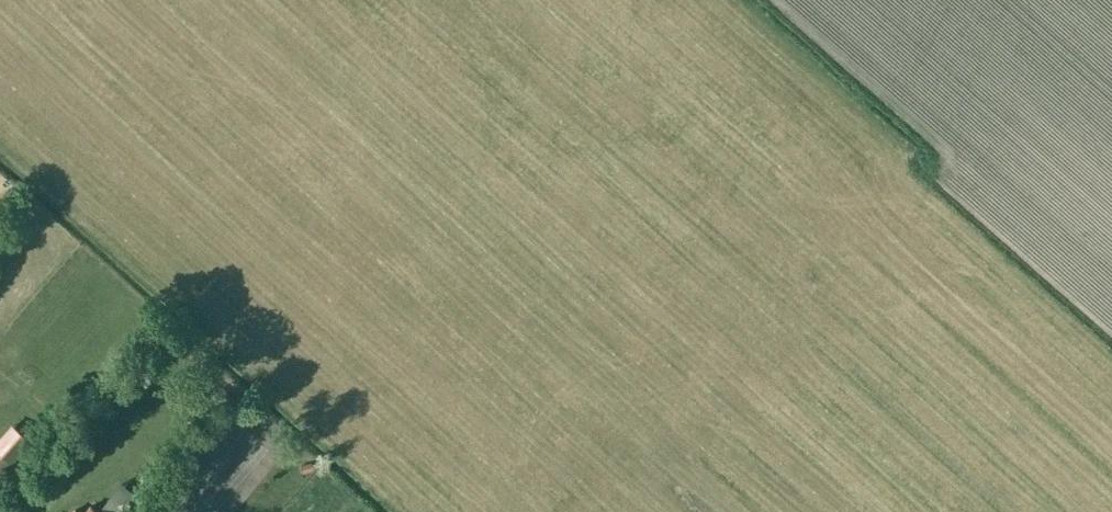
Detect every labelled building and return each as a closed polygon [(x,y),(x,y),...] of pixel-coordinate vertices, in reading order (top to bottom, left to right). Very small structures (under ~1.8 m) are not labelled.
[(20,465),(0,446),(0,487),(20,465)] [(143,511),(146,511),(159,497),(149,488),(135,505),(143,511)] [(88,502),(80,511),(73,505),(67,511),(99,511),(88,502)]
